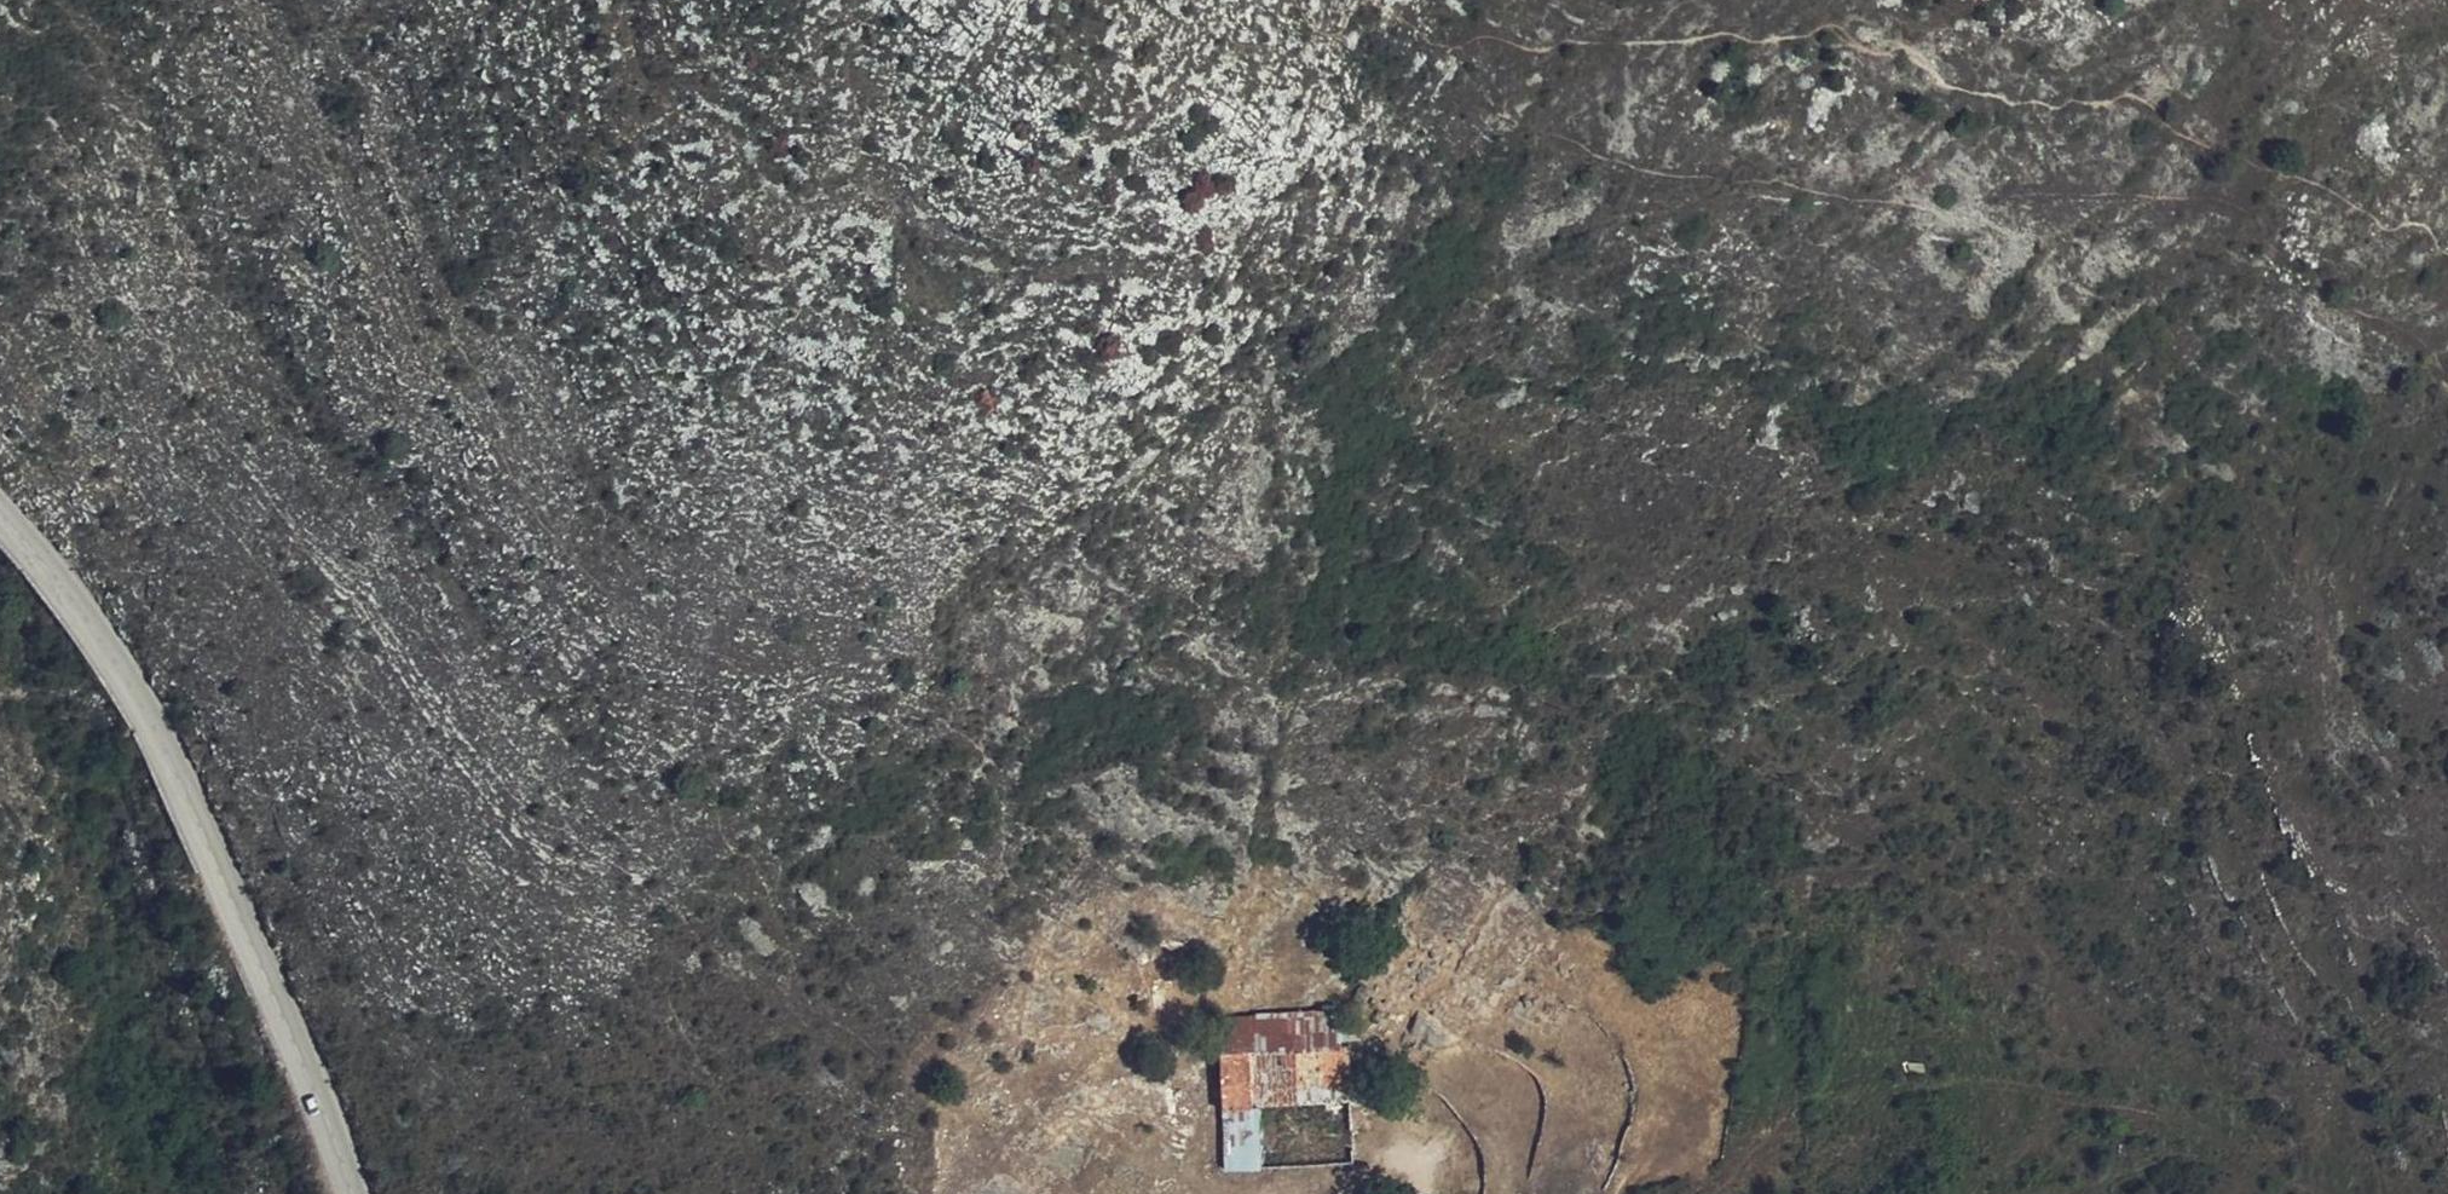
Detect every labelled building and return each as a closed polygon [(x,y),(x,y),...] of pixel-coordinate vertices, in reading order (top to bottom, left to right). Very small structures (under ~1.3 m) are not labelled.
[(1207,1067),(1210,1132),(1318,1125),(1311,1063),(1207,1067)]
